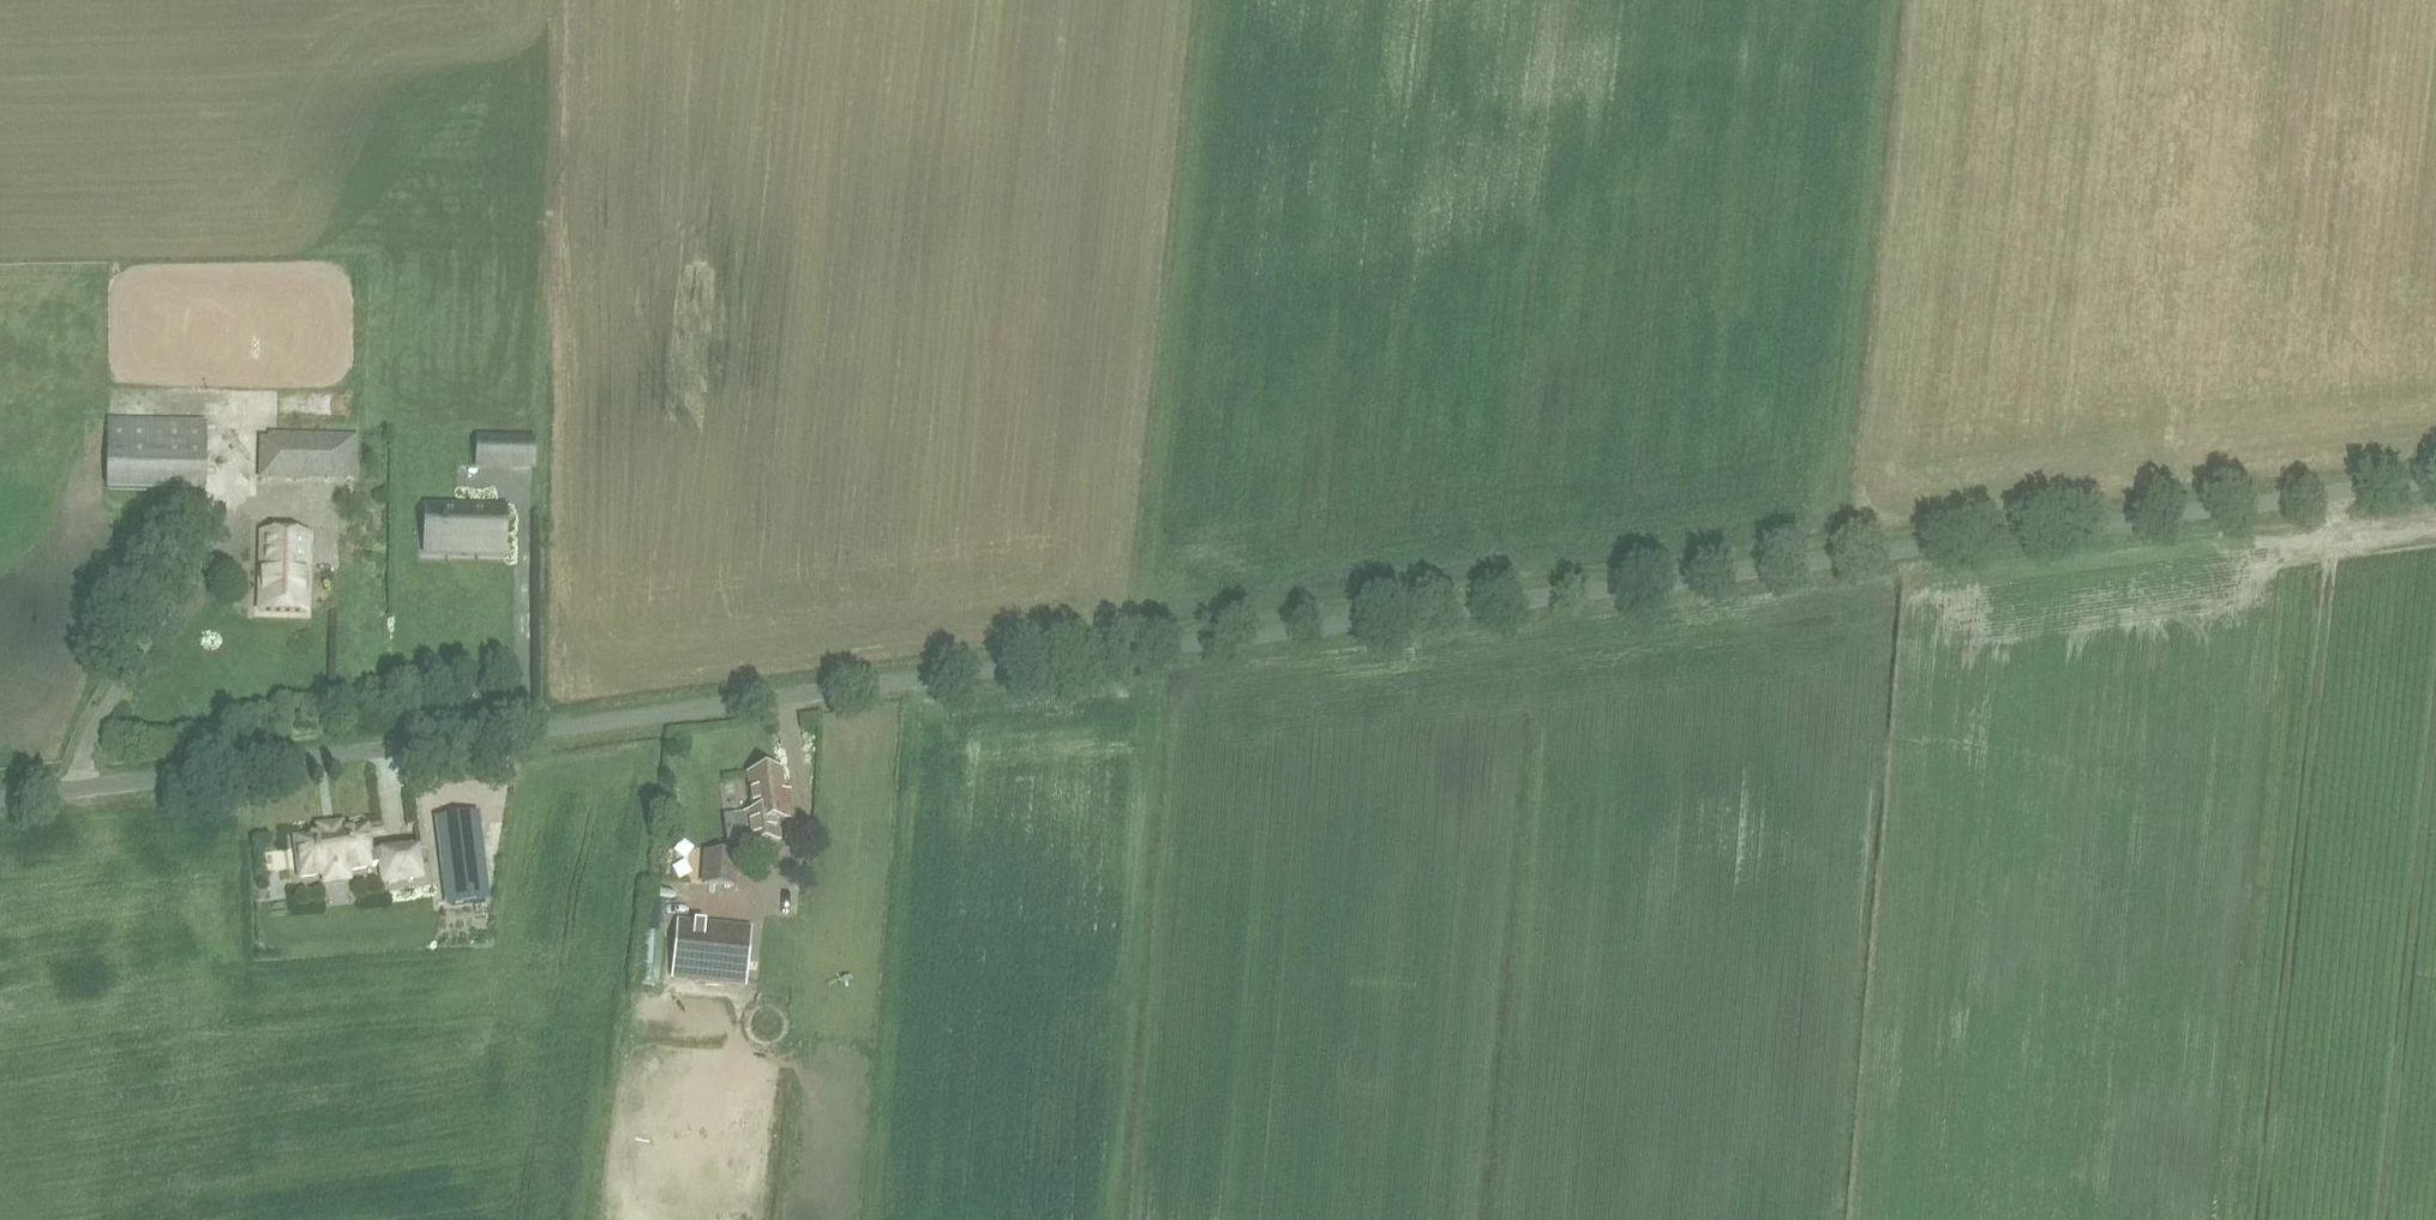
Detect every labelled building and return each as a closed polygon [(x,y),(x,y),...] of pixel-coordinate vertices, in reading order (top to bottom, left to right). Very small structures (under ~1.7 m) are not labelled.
[(204,491),(206,421),(109,420),(107,489),(204,491)] [(269,432),(269,439),(259,438),(258,481),(308,483),(308,481),(348,482),(348,480),(356,480),(358,434),(269,432)] [(515,440),(514,466),(534,467),(535,441),(515,440)] [(504,551),(505,511),(426,509),(425,549),(504,551)] [(305,612),(307,535),(262,534),(260,611),(305,612)] [(776,772),(776,768),(772,766),(766,767),(763,770),(763,774),(747,776),(753,814),(727,818),(731,846),(748,844),(749,845),(780,841),(777,822),(793,819),(790,793),(785,794),(782,771),(776,772)] [(337,830),(336,827),(334,827),(334,831),(325,832),(324,829),(322,829),(322,832),(318,833),(319,837),(294,840),(295,849),(293,849),(293,852),(296,851),(298,866),(295,867),(295,869),(298,868),(299,877),(323,874),(324,878),(328,877),(328,881),(331,880),(330,877),(340,876),(340,879),(343,879),(342,876),(346,875),(345,871),(380,867),(382,883),(386,883),(387,886),(389,885),(389,882),(413,879),(413,882),(416,882),(415,879),(420,879),(416,850),(411,851),(411,848),(409,848),(409,851),(385,854),(385,851),(382,852),(383,855),(378,855),(378,857),(372,857),(371,856),(369,856),(367,842),(370,842),(370,839),(366,839),(365,830),(341,834),(340,830),(337,830)] [(485,902),(478,844),(443,849),(450,906),(485,902)] [(700,884),(735,887),(737,853),(719,852),(718,869),(701,868),(700,884)] [(351,896),(351,882),(331,882),(331,896),(351,896)] [(744,990),(750,928),(679,921),(673,983),(744,990)]
